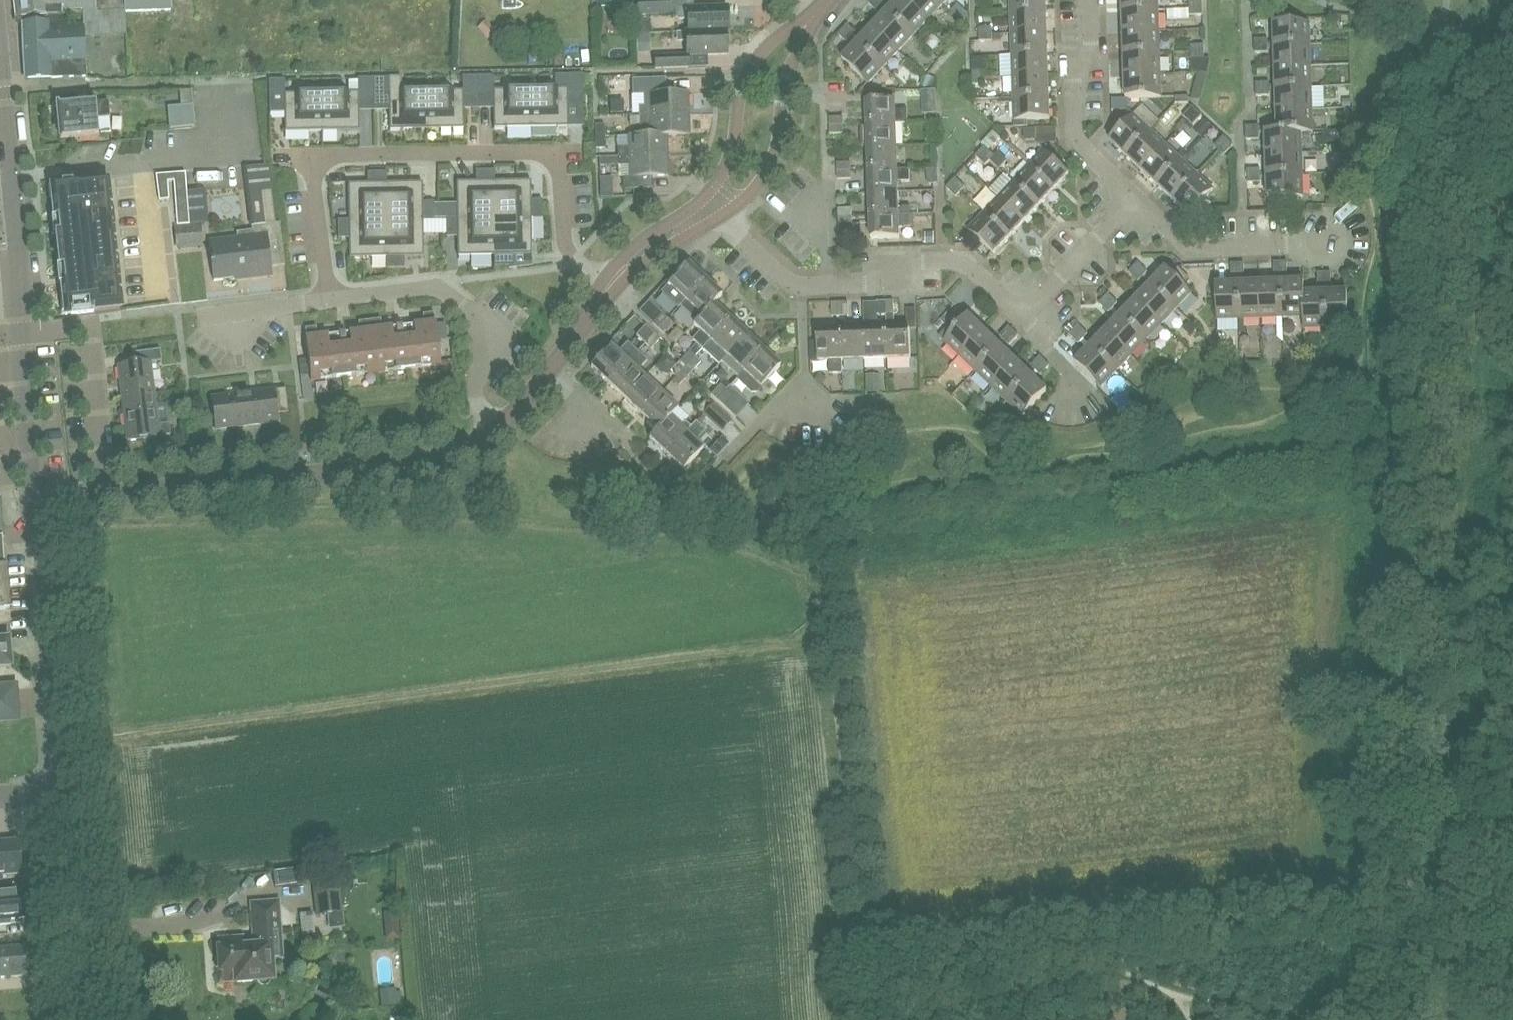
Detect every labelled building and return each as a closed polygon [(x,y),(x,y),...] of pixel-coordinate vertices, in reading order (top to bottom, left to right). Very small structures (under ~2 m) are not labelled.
[(25,80),(50,79),(50,78),(84,76),(84,59),(85,59),(84,36),(125,35),(125,14),(171,12),(170,0),(19,0),(21,17),(83,15),(83,24),(48,26),(48,23),(22,24),(25,80)] [(726,31),(728,31),(727,6),(693,8),(693,0),(636,0),(636,16),(670,16),(670,14),(675,14),(676,18),(677,20),(688,20),(688,31),(686,31),(686,32),(726,31)] [(876,0),(870,0),(868,2),(878,11),(882,6),(876,0)] [(886,11),(912,35),(927,20),(906,0),(897,0),(886,11)] [(927,20),(942,4),(938,0),(906,0),(927,20)] [(1047,7),(1047,0),(1011,0),(1011,8),(1047,7)] [(1160,10),(1159,0),(1124,0),(1124,11),(1160,10)] [(962,21),(969,14),(957,3),(951,10),(962,21)] [(1048,31),(1047,7),(1011,8),(1012,32),(1048,31)] [(1202,9),(1189,9),(1178,10),(1179,20),(1189,19),(1189,16),(1203,15),(1202,9)] [(1160,31),(1160,10),(1124,11),(1125,32),(1160,31)] [(912,35),(886,11),(872,27),(898,51),(912,35)] [(636,21),(637,34),(650,33),(649,21),(636,21)] [(1276,46),(1311,45),(1310,22),(1275,23),(1276,46)] [(843,29),(853,38),(857,33),(847,24),(843,29)] [(872,27),(857,42),(883,66),(898,51),(872,27)] [(853,38),(843,29),(838,34),(848,43),(853,38)] [(686,32),(686,31),(676,32),(676,42),(687,42),(687,55),(707,54),(727,54),(726,31),(686,32)] [(1048,55),(1048,31),(1012,32),(1013,56),(1048,55)] [(1160,31),(1125,32),(1125,54),(1161,53),(1160,31)] [(883,66),(857,42),(842,58),(868,82),(883,66)] [(1311,45),(1276,46),(1276,67),(1311,67),(1311,45)] [(1161,53),(1125,54),(1126,75),(1161,74),(1161,53)] [(687,55),(682,55),(654,56),(654,69),(707,67),(707,54),(687,55)] [(1049,79),(1048,55),(1013,56),(1014,80),(1049,79)] [(1207,74),(1207,66),(1200,66),(1200,73),(1197,73),(1191,95),(1192,98),(1202,98),(1207,74)] [(1312,88),(1311,67),(1276,67),(1277,89),(1312,88)] [(996,70),(972,71),(973,78),(986,78),(986,79),(996,78),(996,70)] [(935,77),(926,74),(923,73),(919,83),(924,87),(931,89),(935,77)] [(1161,74),(1126,75),(1127,98),(1162,97),(1161,74)] [(555,75),(555,89),(530,90),(531,128),(582,127),(581,75),(555,75)] [(478,109),(478,76),(461,76),(461,90),(426,91),(426,129),(463,129),(463,110),(478,109)] [(493,76),(478,76),(478,109),(493,110),(494,128),(531,128),(530,90),(493,89),(493,76)] [(401,77),(373,78),(373,111),(389,111),(389,130),(426,129),(426,91),(402,92),(401,77)] [(373,111),(373,78),(357,78),(357,80),(348,80),(348,92),(321,93),(322,131),(359,131),(358,111),(373,111)] [(639,115),(688,113),(687,93),(665,93),(665,78),(632,79),(632,94),(643,94),(643,105),(638,105),(639,115)] [(285,79),(269,80),(269,113),(285,112),(285,132),(322,131),(321,93),(285,93),(285,79)] [(1049,79),(1014,80),(1014,103),(1050,102),(1049,79)] [(1312,88),(1277,89),(1278,111),(1313,110),(1312,88)] [(922,91),(922,103),(936,102),(936,90),(922,91)] [(1110,99),(1111,107),(1127,106),(1127,98),(1110,99)] [(868,123),(896,123),(896,122),(908,122),(908,121),(916,121),(916,118),(913,116),(908,116),(907,109),(896,110),(896,99),(867,100),(868,123)] [(57,106),(60,139),(98,136),(98,135),(107,134),(106,119),(110,118),(108,102),(95,104),(95,103),(57,106)] [(1050,102),(1014,103),(1015,128),(1028,128),(1028,121),(1050,120),(1050,102)] [(613,104),(614,115),(634,114),(634,103),(613,104)] [(192,105),(168,108),(169,128),(194,126),(192,105)] [(1185,124),(1198,111),(1194,106),(1184,116),(1183,115),(1173,126),(1178,131),(1185,124)] [(1122,152),(1147,126),(1129,109),(1121,118),(1126,123),(1110,140),(1122,152)] [(1313,110),(1278,111),(1278,131),(1266,131),(1266,133),(1301,132),(1301,133),(1313,132),(1313,110)] [(1203,115),(1198,111),(1185,124),(1189,129),(1203,115)] [(689,134),(688,113),(639,115),(629,115),(629,124),(639,124),(650,124),(650,135),(666,134),(689,134)] [(829,125),(843,124),(843,116),(829,117),(829,125)] [(896,123),(868,123),(868,131),(861,131),(862,146),(868,146),(897,145),(896,123)] [(843,124),(829,125),(830,134),(843,134),(843,124)] [(594,136),(604,136),(604,125),(594,125),(594,136)] [(1163,141),(1147,126),(1122,152),(1138,167),(1163,141)] [(1337,141),(1348,141),(1348,131),(1337,131),(1337,141)] [(989,150),(1000,138),(993,132),(982,143),(985,146),(989,150)] [(1301,132),(1266,133),(1267,155),(1302,155),(1301,133),(1301,132)] [(666,134),(650,135),(628,136),(628,147),(617,147),(617,156),(667,155),(666,134)] [(605,149),(604,136),(594,136),(595,149),(605,149)] [(1220,150),(1230,141),(1225,136),(1216,146),(1220,150)] [(1163,141),(1138,167),(1155,183),(1180,157),(1163,141)] [(1230,141),(1220,150),(1225,155),(1234,145),(1230,141)] [(897,145),(868,146),(869,170),(898,169),(897,145)] [(1049,145),(1032,162),(1058,186),(1070,174),(1054,159),(1058,154),(1049,145)] [(999,169),(1004,164),(994,155),(989,150),(985,146),(980,151),(999,169)] [(976,155),(995,174),(999,169),(980,151),(976,155)] [(667,176),(667,155),(617,156),(617,165),(629,165),(629,177),(623,177),(624,189),(651,188),(651,176),(667,176)] [(1302,175),(1302,155),(1267,155),(1267,176),(1302,175)] [(611,166),(611,156),(599,157),(599,166),(611,166)] [(1197,173),(1180,157),(1155,183),(1172,199),(1197,173)] [(836,171),(851,170),(850,162),(836,163),(836,171)] [(1058,186),(1032,162),(1017,179),(1042,203),(1058,186)] [(245,168),(247,187),(247,193),(273,190),(269,164),(269,165),(265,165),(245,168)] [(898,169),(869,170),(870,192),(898,191),(898,182),(910,181),(909,168),(898,169)] [(456,182),(457,203),(434,204),(434,218),(446,218),(457,218),(457,219),(494,219),(494,181),(493,170),(476,170),(476,182),(456,182)] [(851,170),(836,171),(837,179),(851,179),(851,170)] [(348,183),(348,220),(386,220),(386,182),(386,172),(367,172),(367,183),(348,183)] [(185,173),(156,175),(159,201),(169,200),(167,182),(173,181),(177,226),(189,225),(187,192),(185,173)] [(1197,173),(1172,199),(1189,216),(1214,190),(1197,173)] [(1303,196),(1302,175),(1267,176),(1268,197),(1303,196)] [(965,186),(955,177),(951,182),(960,191),(965,186)] [(1017,179),(1001,196),(1027,220),(1042,203),(1017,179)] [(80,183),(57,185),(57,186),(51,186),(53,199),(55,217),(60,217),(61,228),(56,228),(56,229),(62,229),(62,235),(57,235),(57,236),(60,266),(66,265),(67,276),(61,277),(61,278),(67,277),(68,284),(62,284),(62,285),(64,302),(65,315),(71,315),(93,312),(93,311),(121,308),(108,181),(80,184),(80,183)] [(531,181),(494,181),(494,219),(531,218),(542,218),(542,200),(531,200),(531,181)] [(422,182),(386,182),(386,220),(423,220),(423,221),(434,221),(434,218),(434,204),(434,202),(422,202),(422,182)] [(951,182),(946,187),(956,196),(960,191),(951,182)] [(202,191),(187,192),(190,225),(205,224),(202,191)] [(899,210),(898,191),(870,192),(870,215),(899,214),(899,210)] [(1001,196),(985,212),(1011,236),(1027,220),(1001,196)] [(910,214),(909,206),(903,206),(899,210),(899,214),(910,214)] [(839,216),(853,216),(852,208),(838,208),(839,216)] [(1011,236),(985,212),(969,229),(995,254),(1011,236)] [(910,214),(899,214),(870,215),(871,238),(900,237),(899,227),(910,226),(910,214)] [(853,224),(853,216),(839,216),(839,224),(853,224)] [(434,221),(423,221),(423,235),(446,234),(446,218),(434,218),(434,221)] [(457,256),(494,256),(495,256),(494,219),(457,219),(457,218),(446,218),(446,234),(446,237),(457,237),(457,256)] [(532,255),(531,218),(494,219),(495,256),(494,256),(494,267),(509,266),(509,269),(532,268),(532,255)] [(350,257),(386,257),(386,220),(348,220),(338,220),(338,239),(350,239),(350,257)] [(423,235),(423,221),(423,220),(386,220),(386,257),(386,268),(404,268),(404,256),(423,256),(423,235)] [(280,223),(276,224),(263,225),(251,227),(252,237),(210,242),(214,280),(236,277),(236,274),(249,272),(249,278),(270,276),(268,259),(283,257),(280,223)] [(200,225),(175,227),(176,249),(202,247),(200,225)] [(934,233),(926,233),(926,244),(934,244),(934,233)] [(685,300),(705,279),(688,263),(668,284),(685,300)] [(1135,268),(1144,277),(1148,273),(1139,264),(1135,268)] [(1144,277),(1135,268),(1130,273),(1139,282),(1144,277)] [(1167,268),(1151,285),(1177,309),(1192,293),(1167,268)] [(685,300),(679,306),(695,322),(701,315),(701,316),(713,304),(722,295),(705,279),(685,300)] [(1303,317),(1304,294),(1304,281),(1281,282),(1282,318),(1303,317)] [(1282,318),(1281,282),(1259,283),(1261,318),(1282,318)] [(1259,283),(1238,284),(1239,319),(1261,318),(1259,283)] [(1239,319),(1238,284),(1216,285),(1217,320),(1239,319)] [(1151,285),(1136,300),(1162,325),(1177,309),(1151,285)] [(1347,292),(1325,293),(1326,328),(1348,327),(1347,292)] [(1304,294),(1303,317),(1304,329),(1326,328),(1325,293),(1304,294)] [(1104,299),(1114,308),(1118,304),(1109,295),(1104,299)] [(1114,308),(1104,299),(1100,304),(1109,313),(1114,308)] [(1136,300),(1121,316),(1147,340),(1162,325),(1136,300)] [(658,329),(668,319),(648,301),(639,310),(658,329)] [(887,314),(886,301),(878,301),(879,314),(887,314)] [(841,315),(840,302),(832,302),(832,315),(841,315)] [(701,315),(695,322),(693,324),(700,331),(692,340),(695,343),(680,360),(686,366),(695,356),(701,349),(730,319),(713,304),(701,316),(701,315)] [(945,327),(955,318),(945,308),(935,317),(945,327)] [(316,327),(305,329),(306,338),(305,338),(308,359),(310,373),(311,381),(440,365),(440,362),(439,358),(437,342),(447,341),(444,323),(435,324),(435,323),(434,313),(422,314),(424,324),(381,329),(380,319),(358,322),(359,332),(317,337),(316,327)] [(645,344),(654,334),(635,315),(625,325),(645,344)] [(957,353),(981,327),(968,315),(953,331),(949,328),(940,336),(957,353)] [(1121,316),(1106,331),(1132,356),(1147,340),(1121,316)] [(668,319),(658,329),(664,334),(673,324),(668,319)] [(746,334),(730,319),(701,349),(718,365),(727,356),(746,334)] [(1189,322),(1183,328),(1191,335),(1196,329),(1189,322)] [(1079,326),(1074,330),(1084,339),(1088,335),(1079,326)] [(981,327),(957,353),(973,368),(997,343),(981,327)] [(1006,341),(1014,332),(1010,327),(1001,336),(1006,341)] [(911,329),(887,330),(888,358),(911,358),(911,329)] [(888,358),(887,330),(864,331),(865,359),(888,358)] [(1084,339),(1074,330),(1070,335),(1079,344),(1084,339)] [(842,360),(841,331),(818,332),(819,360),(829,360),(830,373),(842,372),(842,360)] [(865,359),(864,331),(841,331),(842,360),(865,359)] [(1106,331),(1091,347),(1117,371),(1132,356),(1106,331)] [(1019,336),(1014,332),(1006,341),(1010,345),(1019,336)] [(654,334),(645,344),(650,349),(659,339),(654,334)] [(763,351),(746,334),(727,356),(744,372),(763,351)] [(608,383),(637,351),(627,342),(618,352),(611,346),(591,367),(608,383)] [(997,343),(973,368),(989,384),(1014,359),(997,343)] [(1117,371),(1091,347),(1076,363),(1102,387),(1117,371)] [(121,397),(154,394),(150,363),(161,362),(160,350),(132,353),(133,365),(117,366),(121,397)] [(637,351),(608,383),(624,398),(644,377),(638,371),(647,361),(637,351)] [(763,351),(744,372),(761,387),(780,366),(763,351)] [(695,356),(686,366),(692,371),(701,362),(695,356)] [(1037,370),(1045,361),(1041,357),(1032,366),(1037,370)] [(298,360),(299,374),(310,373),(308,359),(298,360)] [(1030,375),(1014,359),(989,384),(1006,400),(1030,375)] [(686,366),(680,360),(669,370),(676,377),(686,366)] [(441,373),(451,372),(453,372),(452,367),(451,361),(440,362),(440,365),(441,373)] [(1045,361),(1037,370),(1041,375),(1050,366),(1045,361)] [(686,366),(676,377),(673,379),(679,385),(692,371),(686,366)] [(1030,375),(1006,400),(1023,417),(1047,391),(1030,375)] [(867,392),(881,392),(881,376),(867,377),(867,392)] [(644,377),(624,398),(641,414),(661,393),(644,377)] [(717,401),(730,386),(724,380),(710,394),(717,401)] [(748,403),(730,386),(717,401),(735,417),(748,403)] [(211,398),(215,430),(278,423),(277,414),(288,412),(285,389),(211,398)] [(661,393),(641,414),(658,429),(659,430),(670,418),(678,409),(661,393)] [(154,394),(121,397),(127,440),(170,435),(169,424),(158,425),(154,394)] [(704,415),(713,404),(707,399),(697,409),(704,415)] [(732,421),(713,404),(704,415),(722,432),(732,421)] [(658,429),(658,430),(650,438),(666,454),(696,423),(695,421),(690,427),(685,422),(680,427),(670,418),(659,430),(658,429)] [(696,423),(666,454),(684,470),(703,449),(695,441),(705,430),(696,423)] [(11,667),(11,663),(14,663),(12,653),(9,653),(9,640),(0,641),(0,668),(11,667)] [(18,720),(15,686),(0,687),(0,721),(18,720)] [(2,880),(2,876),(20,875),(20,873),(21,872),(18,842),(17,842),(17,840),(0,842),(0,881),(2,880)] [(344,928),(339,880),(313,883),(316,916),(327,915),(329,930),(344,928)] [(11,925),(10,920),(20,919),(18,889),(0,891),(0,926),(11,925)] [(219,954),(215,954),(216,967),(220,966),(220,973),(234,972),(235,983),(256,981),(256,982),(256,983),(257,984),(258,985),(259,986),(260,987),(261,988),(262,988),(264,988),(265,988),(266,988),(267,987),(269,986),(270,985),(270,984),(271,983),(271,982),(271,980),(272,980),(271,959),(281,958),(277,903),(252,904),(255,946),(243,947),(243,939),(218,941),(219,954)] [(300,914),(303,949),(316,948),(313,913),(300,914)] [(26,976),(23,946),(0,948),(0,978),(26,976)] [(396,990),(381,991),(382,1006),(402,1004),(401,993),(397,994),(396,990)]
